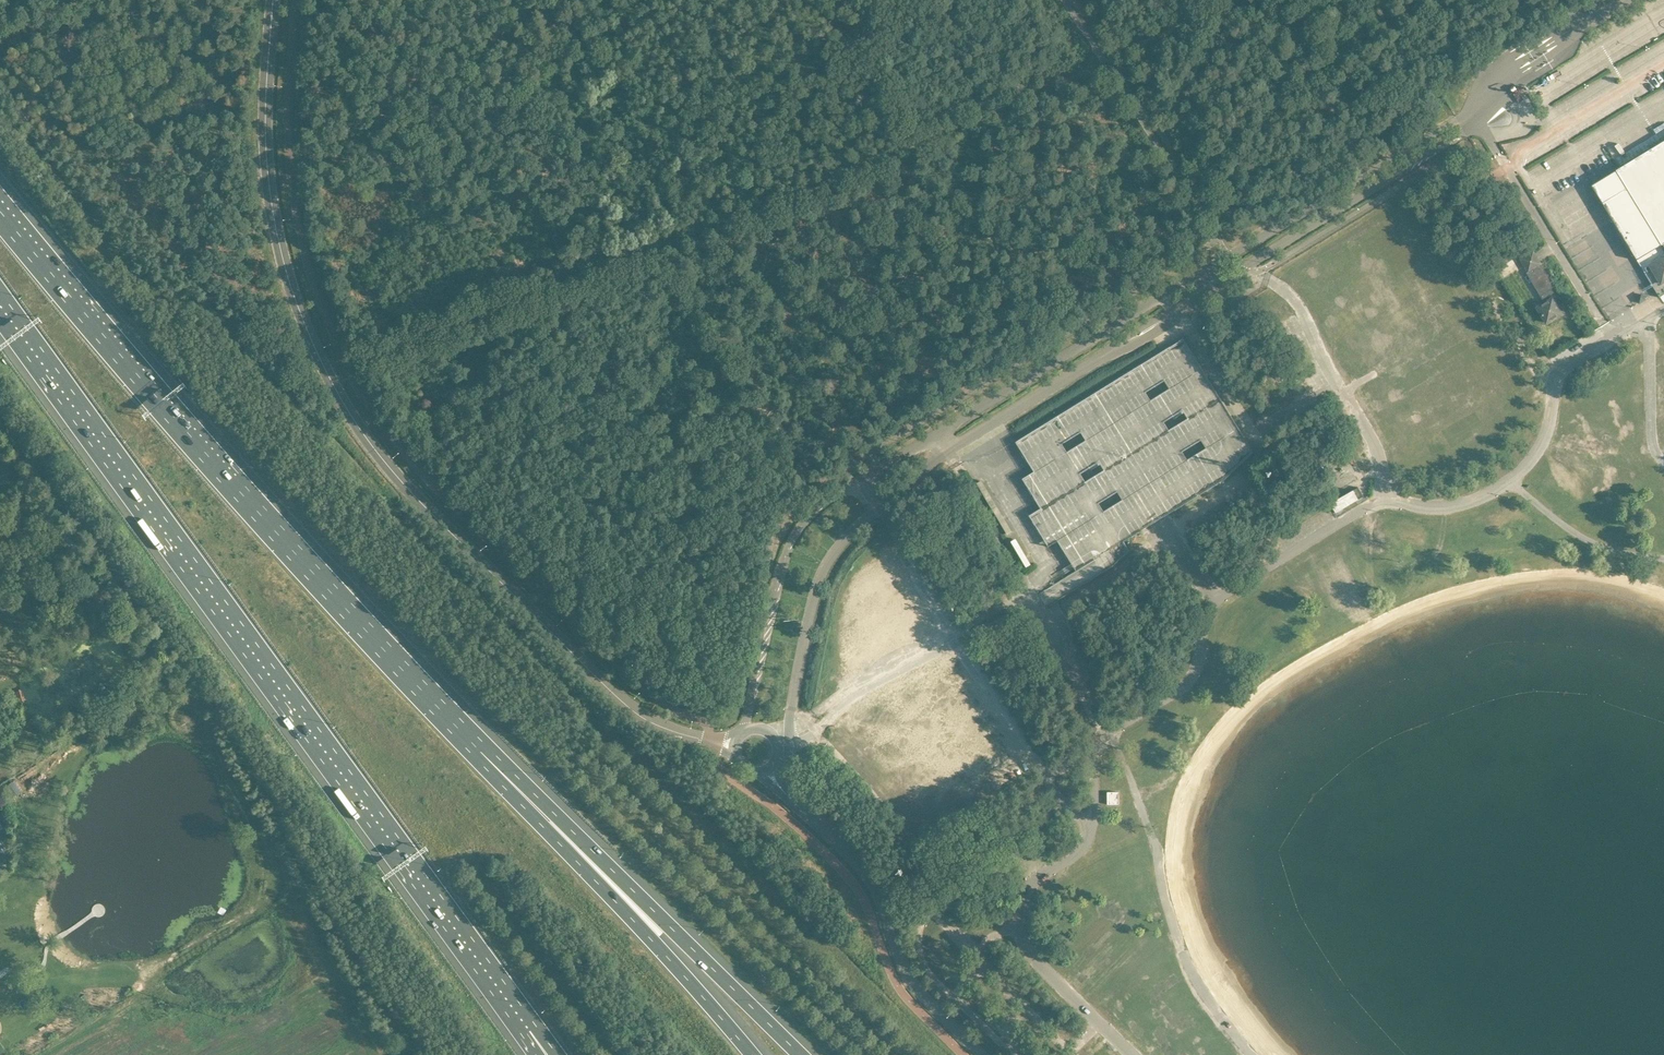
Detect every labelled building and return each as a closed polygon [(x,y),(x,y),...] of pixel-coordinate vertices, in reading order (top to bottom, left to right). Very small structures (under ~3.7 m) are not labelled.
[(1607,200),(1611,207),(1614,212),(1610,215),(1626,242),(1629,247),(1646,276),(1647,277),(1655,273),(1650,265),(1663,256),(1663,247),(1663,244),(1663,243),(1663,141),(1616,170),(1622,180),(1627,188),(1607,200)] [(1557,306),(1563,302),(1541,265),(1541,264),(1540,263),(1534,253),(1534,252),(1533,251),(1520,259),(1527,271),(1526,272),(1545,303),(1537,307),(1546,322),(1561,313),(1557,306)] [(1647,277),(1652,285),(1656,291),(1659,297),(1663,295),(1663,294),(1663,256),(1650,265),(1655,273),(1647,277)] [(1635,297),(1638,302),(1639,304),(1646,300),(1642,293),(1635,297)] [(1182,336),(1014,440),(1034,472),(1023,478),(1041,508),(1030,515),(1049,546),(1057,540),(1076,570),(1039,593),(1047,607),(1111,567),(1130,550),(1125,542),(1224,478),(1254,449),(1182,336)] [(1335,512),(1358,499),(1363,496),(1358,486),(1352,490),(1329,503),(1335,512)] [(1119,792),(1108,792),(1108,804),(1119,804),(1119,792)] [(11,865),(0,845),(0,871),(11,865)] [(1100,870),(1094,866),(1091,873),(1097,876),(1100,870)]
